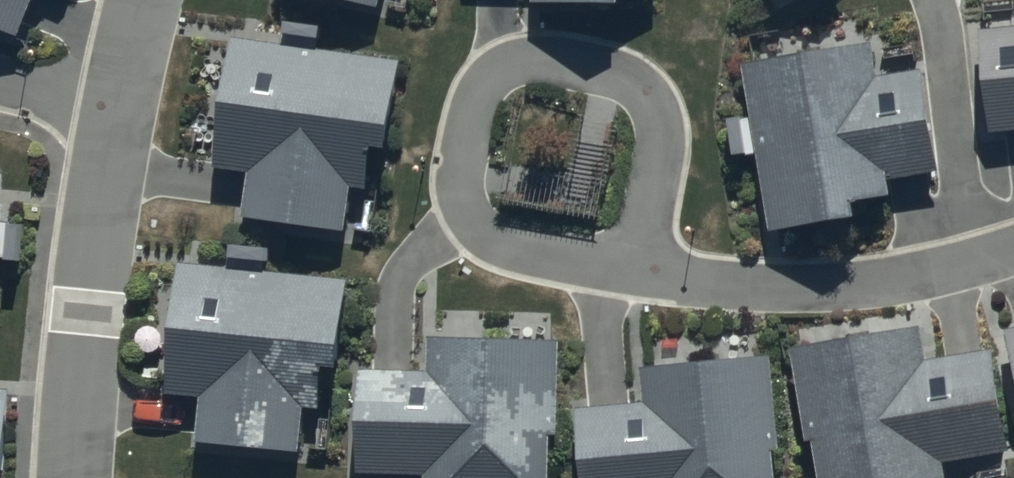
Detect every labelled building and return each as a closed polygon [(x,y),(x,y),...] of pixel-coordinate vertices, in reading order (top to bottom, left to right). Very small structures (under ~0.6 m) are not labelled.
[(25,38),(39,0),(0,0),(0,28),(25,38)] [(384,15),(387,0),(318,0),(384,15)] [(536,8),(621,10),(621,0),(536,0),(536,8)] [(408,68),(325,56),(328,36),(290,31),(287,56),(240,49),(222,173),(260,179),(253,222),(350,236),(356,196),(375,198),(380,162),(394,164),(408,68)] [(996,42),(1007,147),(1013,146),(1013,40),(996,42)] [(977,183),(955,68),(895,79),(889,49),(764,73),(796,246),(875,231),(877,242),(900,238),(898,224),(925,219),(921,194),(977,183)] [(3,269),(23,270),(27,226),(6,225),(10,177),(0,176),(0,307),(3,269)] [(236,255),(233,281),(185,276),(173,400),(212,404),(208,448),(305,458),(310,408),(323,409),(327,371),(338,372),(346,287),(264,279),(266,258),(236,255)] [(835,477),(966,477),(963,461),(1013,453),(1013,398),(1006,351),(933,363),(928,335),(803,356),(819,448),(830,446),(835,477)] [(553,404),(554,357),(431,353),(430,388),(373,386),(371,477),(556,477),(557,436),(577,436),(578,405),(553,404)] [(770,421),(766,374),(643,385),(646,419),(589,424),(594,477),(780,477),(778,452),(798,450),(795,419),(770,421)] [(15,395),(0,394),(0,477),(11,477),(15,395)]
